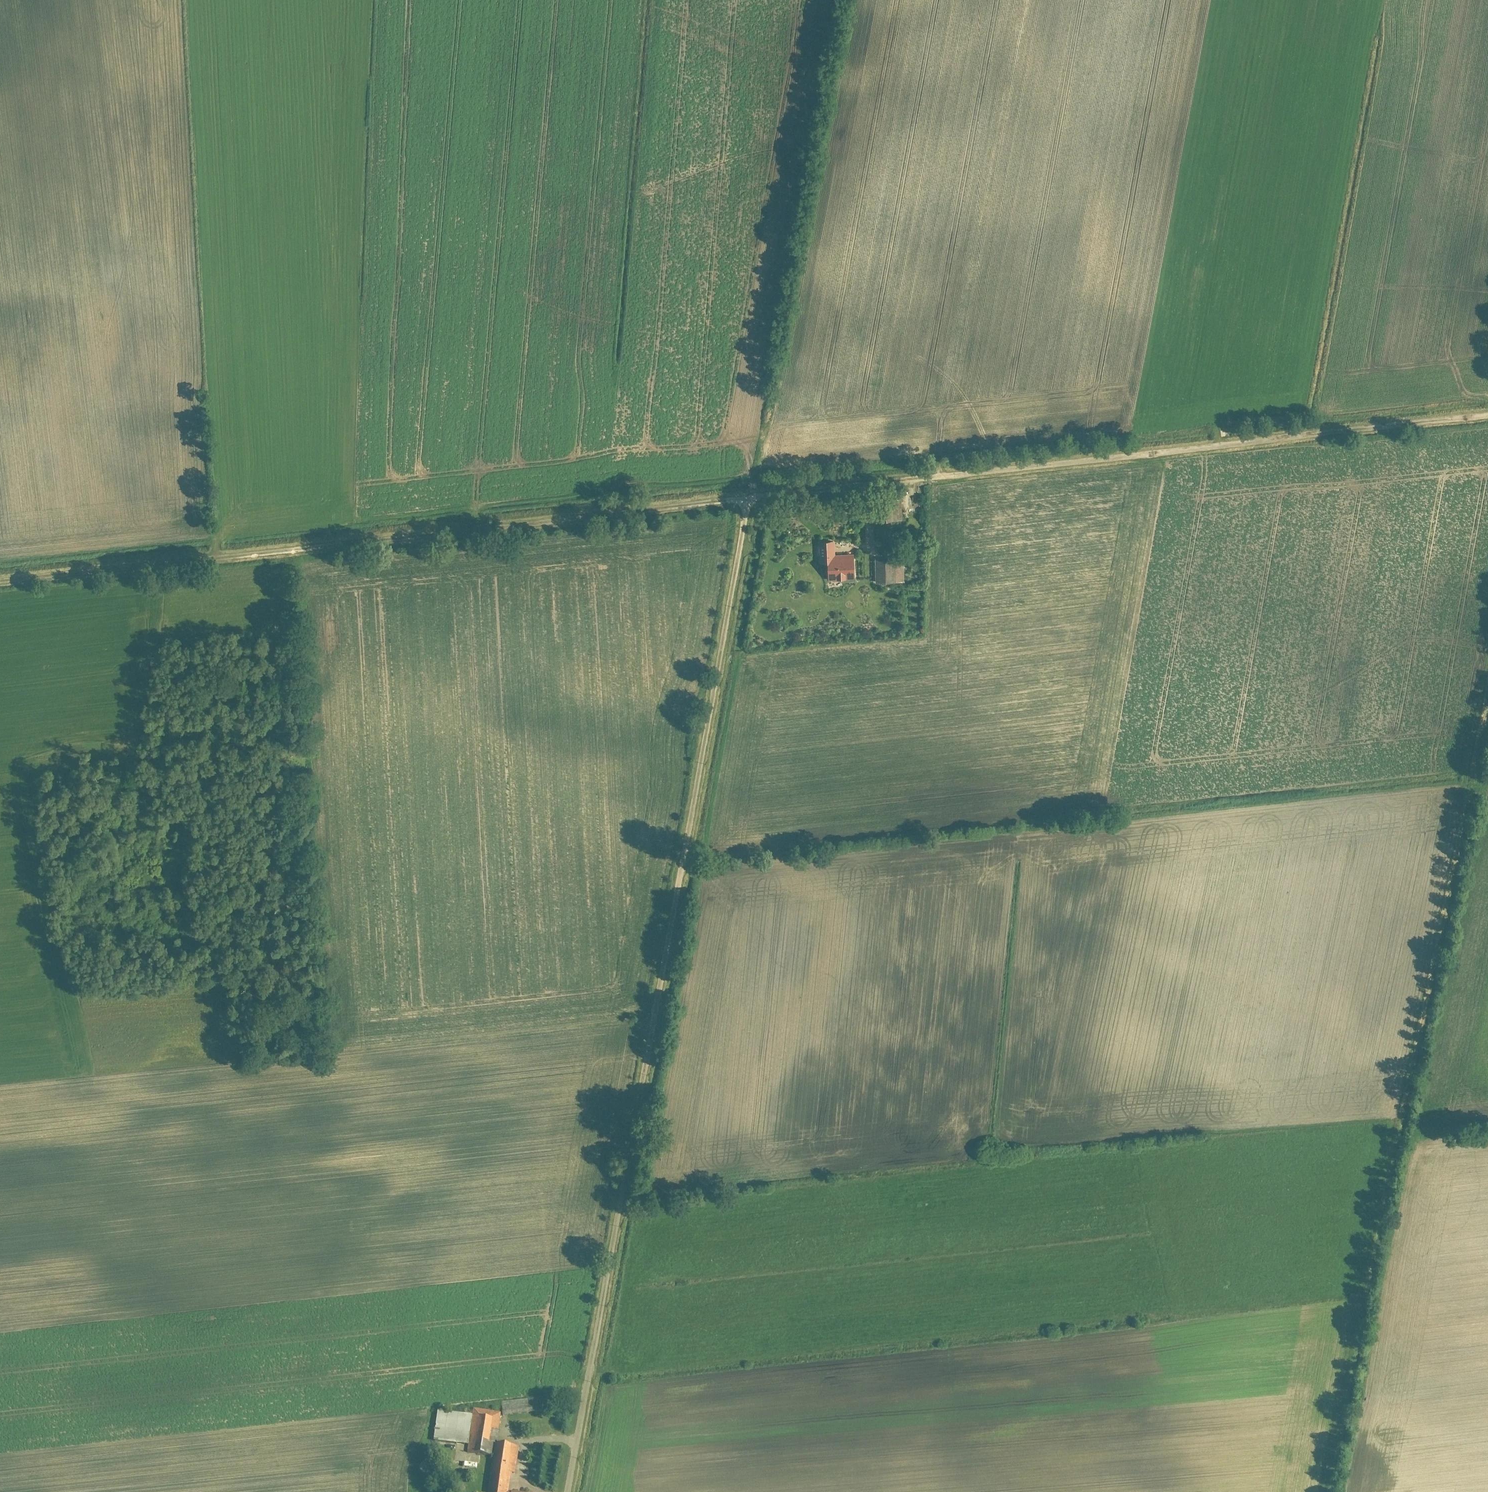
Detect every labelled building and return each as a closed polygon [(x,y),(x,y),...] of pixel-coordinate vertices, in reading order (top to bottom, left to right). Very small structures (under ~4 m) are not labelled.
[(780,443),(781,456),(797,455),(796,443),(780,443)] [(881,531),(882,543),(895,542),(893,530),(881,531)] [(818,542),(819,564),(835,563),(834,541),(818,542)] [(876,561),(877,583),(902,582),(902,560),(876,561)] [(831,564),(830,581),(856,582),(856,564),(831,564)] [(437,1413),(434,1444),(471,1448),(470,1455),(495,1458),(500,1412),(475,1409),(474,1417),(437,1413)] [(517,1449),(498,1446),(491,1491),(511,1491),(517,1449)]
